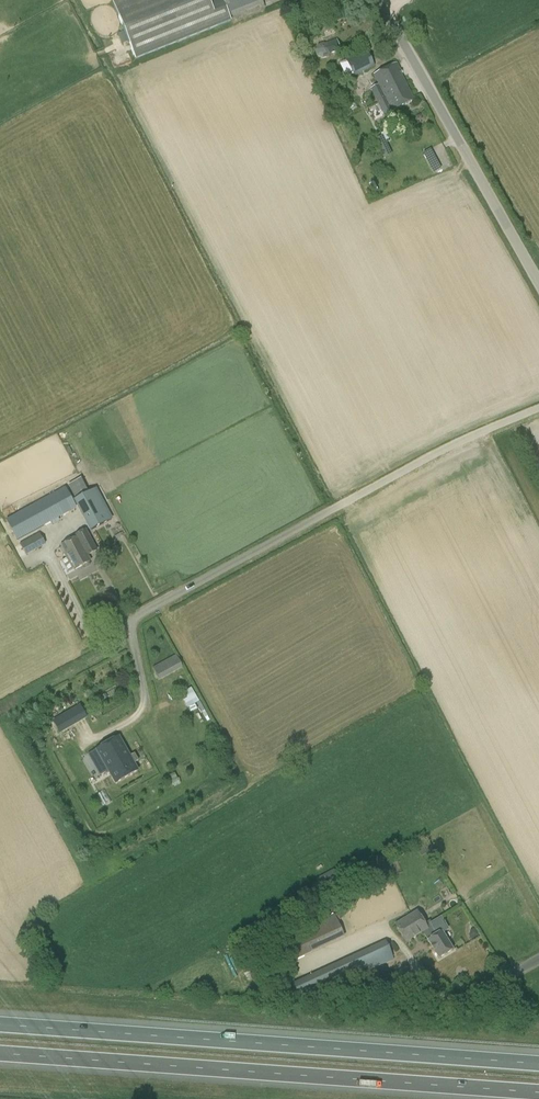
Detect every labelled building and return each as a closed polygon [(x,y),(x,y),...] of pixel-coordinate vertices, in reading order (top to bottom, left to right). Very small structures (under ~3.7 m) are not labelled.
[(209,0),(117,0),(112,2),(127,39),(135,60),(231,21),(229,17),(262,4),(261,0),(216,0),(210,3),(209,0)] [(335,50),(333,43),(328,44),(323,42),(318,44),(315,50),(317,56),(323,59),(329,56),(331,51),(335,50)] [(372,62),(365,51),(346,60),(354,77),(374,66),(372,62)] [(391,94),(389,89),(405,82),(401,74),(402,74),(397,63),(374,75),(378,85),(370,89),(377,102),(386,98),(385,97),(391,94)] [(391,111),(414,100),(413,98),(405,82),(389,89),(391,94),(385,97),(386,98),(377,102),(384,116),(392,112),(391,111)] [(375,140),(378,147),(384,159),(391,156),(385,143),(382,137),(375,140)] [(75,499),(88,492),(81,478),(80,478),(68,485),(75,499)] [(66,488),(6,520),(18,541),(37,530),(77,508),(72,500),(66,488)] [(111,519),(95,489),(74,501),(90,531),(94,529),(111,519)] [(76,537),(61,546),(67,557),(75,570),(90,562),(87,556),(97,550),(92,542),(85,530),(75,536),(76,537)] [(46,544),(39,534),(19,544),(26,556),(46,544)] [(183,667),(176,655),(153,668),(159,680),(183,667)] [(189,687),(182,691),(186,698),(181,700),(186,708),(197,702),(189,687)] [(52,721),(59,734),(68,729),(61,716),(52,721)] [(118,737),(96,750),(101,758),(82,769),(89,781),(104,772),(112,786),(115,783),(138,770),(134,764),(138,761),(134,753),(129,756),(118,737)] [(321,888),(338,879),(333,870),(316,879),(321,888)] [(406,942),(423,931),(428,940),(438,957),(453,949),(443,933),(448,928),(441,916),(431,922),(430,920),(424,924),(416,912),(410,916),(395,925),(401,933),(406,942)] [(335,914),(277,940),(289,963),(345,937),(335,914)] [(297,981),(291,984),(300,1003),(392,960),(385,941),(297,981)]
